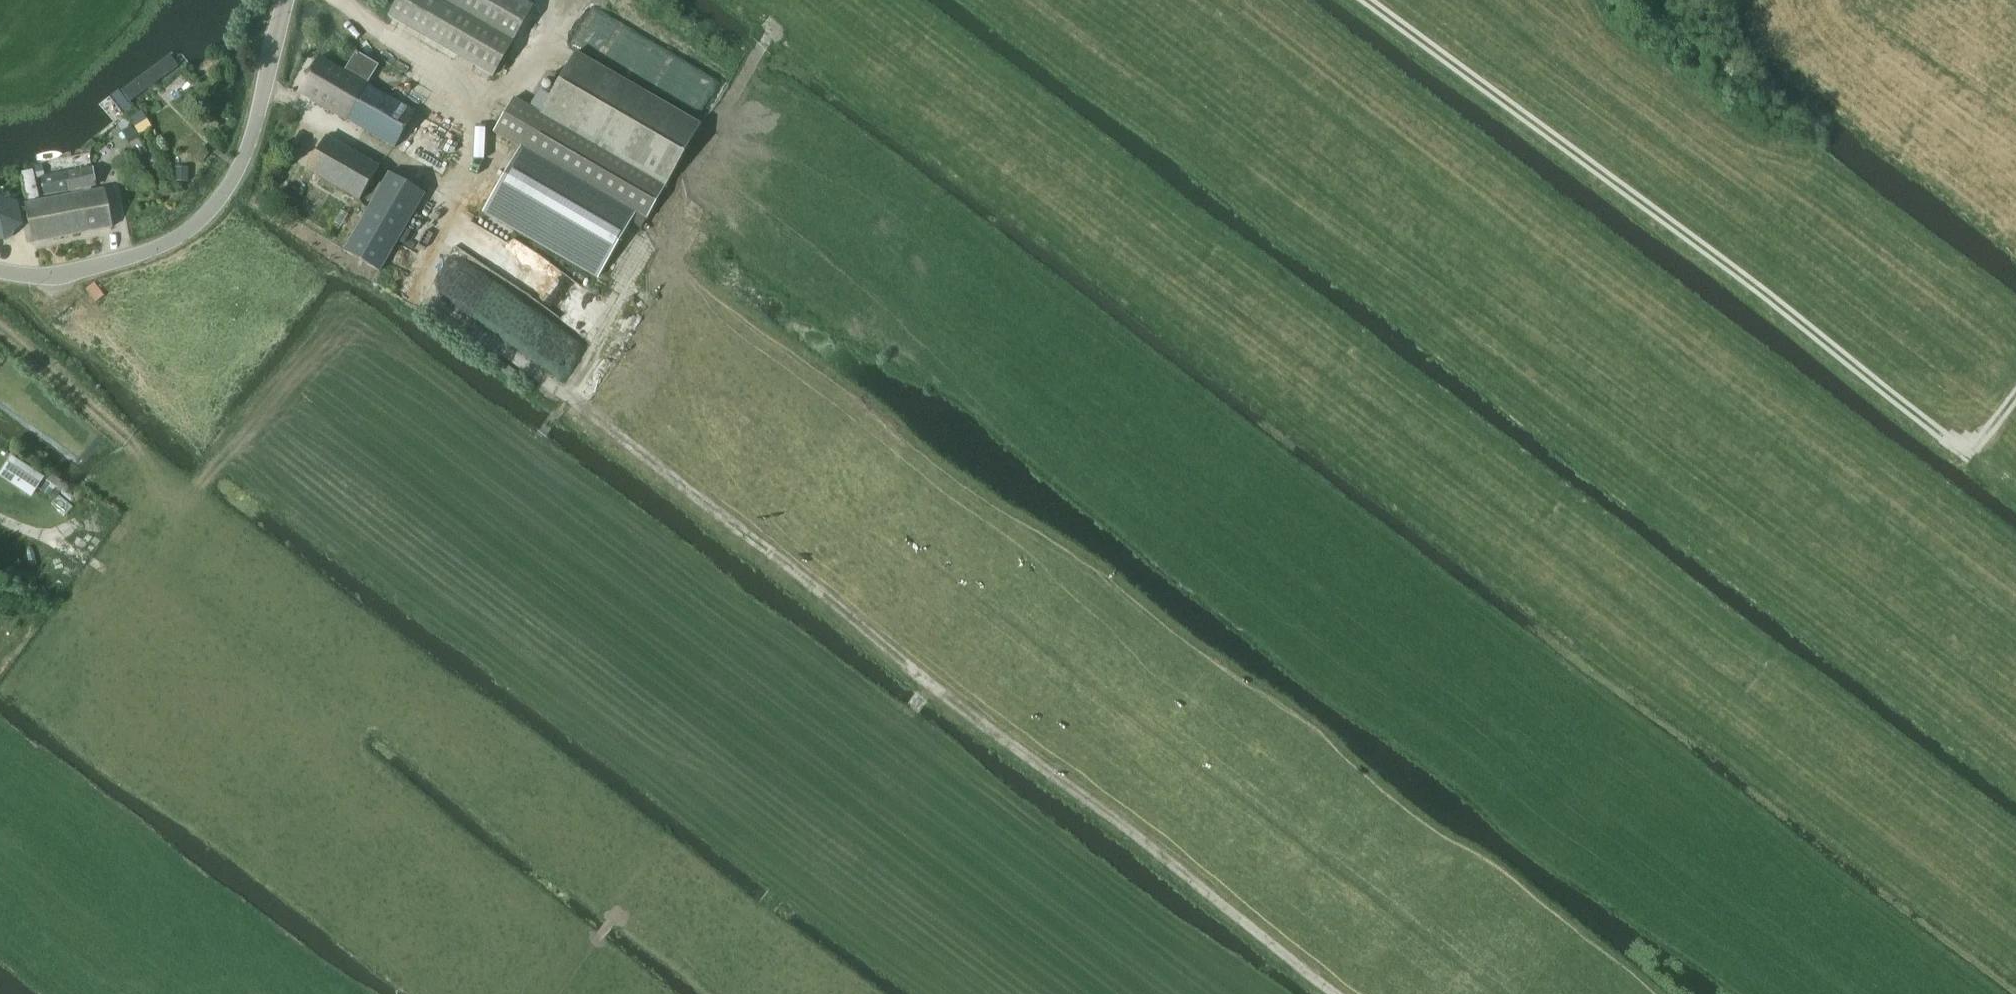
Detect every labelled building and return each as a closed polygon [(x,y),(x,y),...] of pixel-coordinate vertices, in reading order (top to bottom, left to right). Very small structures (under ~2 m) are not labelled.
[(389,17),(493,77),(533,8),(520,0),(399,0),(389,17)] [(367,86),(379,66),(356,52),(344,72),(321,58),(300,93),(395,148),(415,113),(367,86)] [(519,149),(484,211),(599,275),(628,222),(641,229),(701,125),(575,52),(550,97),(541,92),(532,109),(515,100),(496,137),(519,149)] [(109,94),(125,116),(163,86),(149,67),(109,94)] [(130,120),(139,135),(151,128),(142,112),(130,120)] [(447,151),(448,143),(448,139),(447,134),(445,130),(442,126),(435,122),(430,120),(425,120),(420,120),(416,122),(409,126),(406,130),(404,134),(402,143),(403,148),(404,151),(406,155),(409,159),(416,164),(420,165),(425,166),(430,165),(435,164),(442,159),(445,155),(447,151)] [(139,138),(131,126),(121,133),(129,145),(139,138)] [(360,201),(379,168),(328,138),(309,171),(360,201)] [(84,193),(83,189),(97,187),(92,168),(40,178),(44,197),(71,192),(72,196),(26,204),(33,244),(111,228),(104,190),(84,193)] [(185,182),(186,168),(175,168),(174,182),(185,182)] [(28,201),(39,198),(33,171),(22,173),(28,201)] [(389,173),(344,251),(380,272),(385,262),(425,194),(389,173)] [(5,240),(23,225),(18,202),(0,197),(0,239),(5,240)] [(44,479),(12,456),(0,474),(0,478),(31,499),(44,479)] [(57,489),(62,482),(50,475),(46,482),(47,482),(40,492),(49,498),(55,488),(57,489)]
